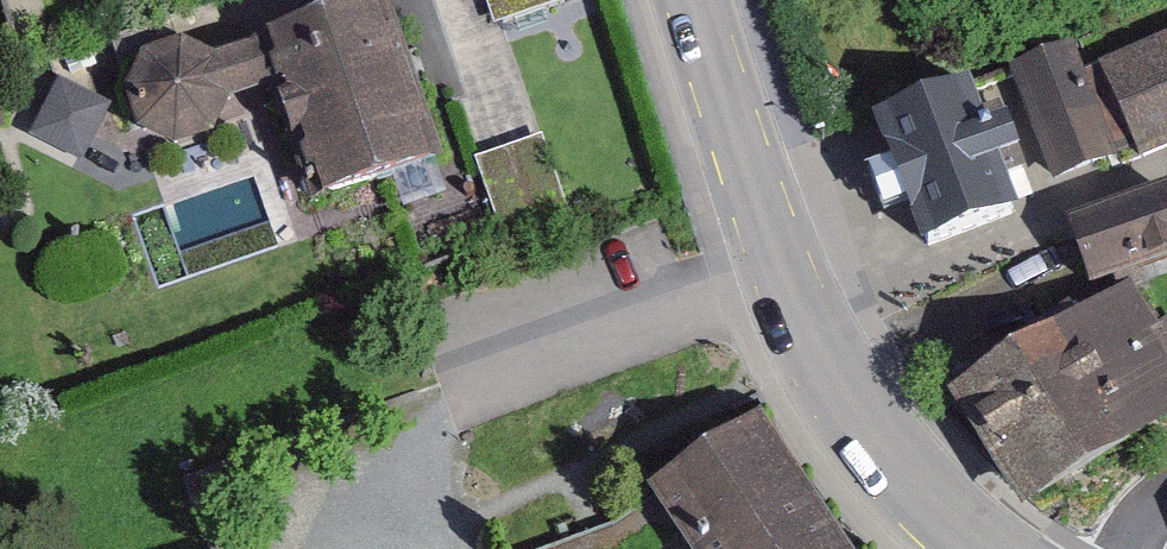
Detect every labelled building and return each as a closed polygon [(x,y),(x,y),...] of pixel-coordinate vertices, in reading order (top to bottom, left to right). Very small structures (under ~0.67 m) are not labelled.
[(510,52),(609,21),(603,0),(494,0),(510,52)] [(218,40),(171,55),(146,84),(157,129),(187,149),(233,145),(260,110),(313,92),(348,195),(453,159),(432,98),(451,91),(421,1),(251,59),(218,40)] [(1112,67),(1156,167),(1166,163),(1166,43),(1112,67)] [(1103,44),(1024,73),(1069,192),(1148,162),(1112,67),(1103,44)] [(130,108),(76,82),(47,141),(101,167),(130,108)] [(1010,83),(902,122),(920,171),(903,176),(917,212),(937,207),(956,255),(1059,217),(1010,83)] [(558,137),(486,162),(513,242),(585,217),(558,137)] [(1093,213),(1125,294),(1166,277),(1166,184),(1093,213)] [(989,390),(1069,520),(1166,460),(1166,305),(1157,288),(989,390)] [(647,486),(669,537),(678,548),(845,548),(757,417),(647,486)] [(538,548),(649,548),(669,537),(647,486),(538,548)]
